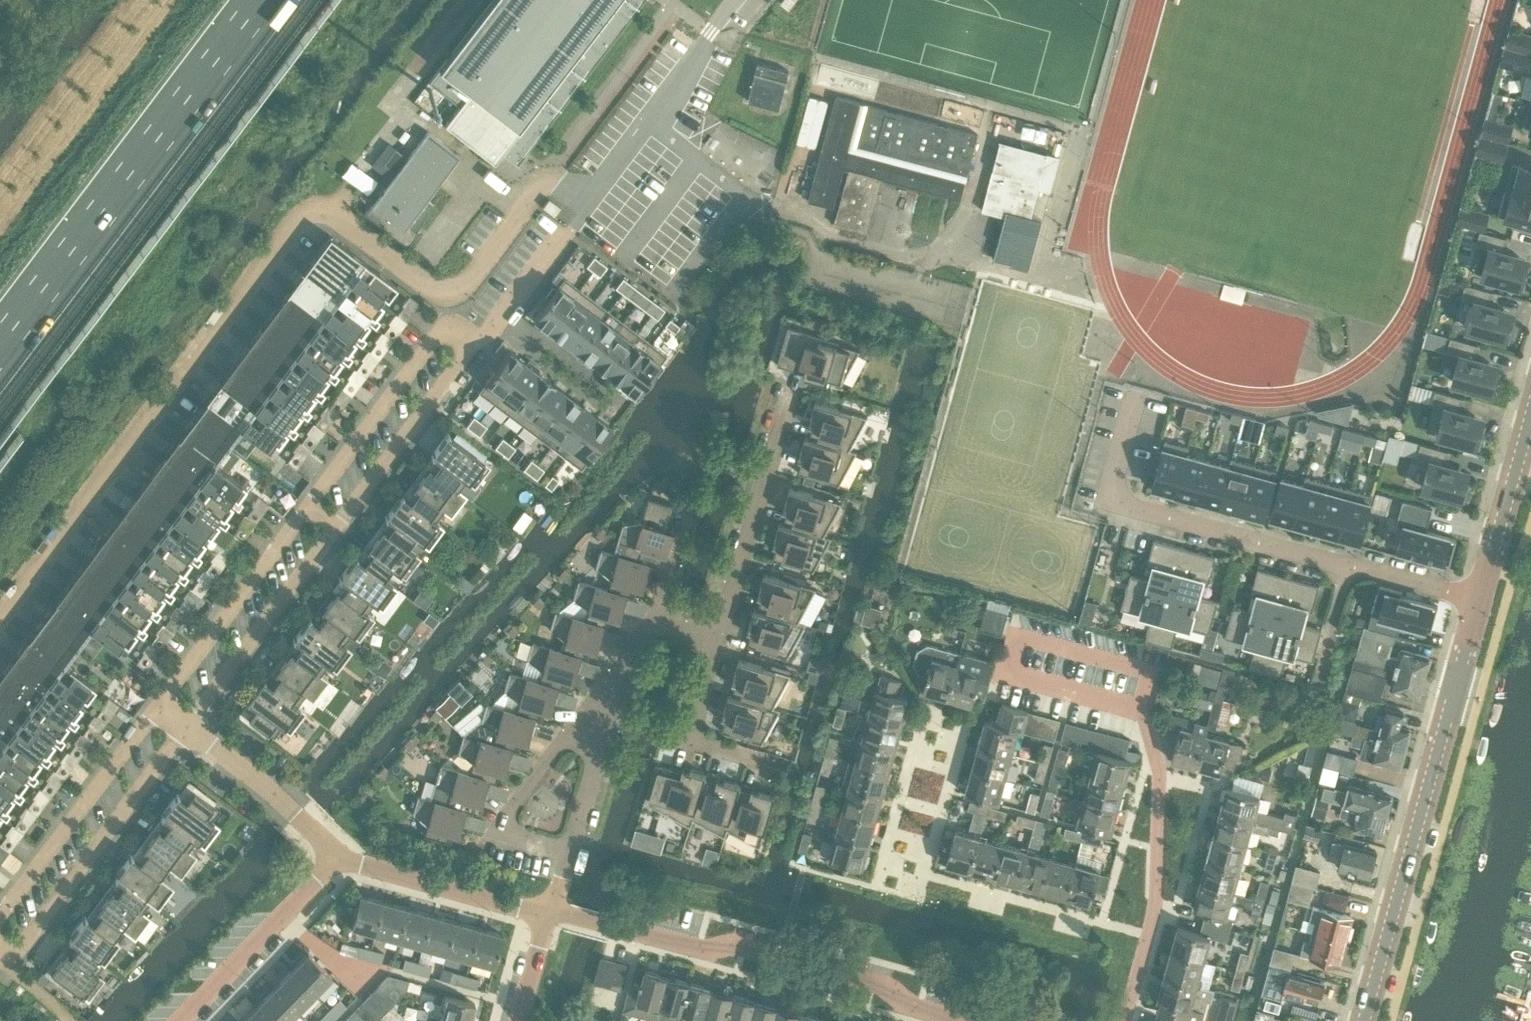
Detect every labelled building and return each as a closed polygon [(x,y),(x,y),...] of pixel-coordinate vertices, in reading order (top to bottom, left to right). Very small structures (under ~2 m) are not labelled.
[(428,81),(459,105),(444,124),(494,162),(501,152),(516,163),(642,0),(491,0),(428,81)] [(1510,29),(1505,46),(1530,53),(1530,34),(1510,29)] [(1530,58),(1530,53),(1505,46),(1500,63),(1528,71),(1530,58)] [(779,108),(789,70),(758,62),(748,100),(779,108)] [(844,168),(849,169),(882,178),(961,198),(962,198),(967,174),(978,133),(889,109),(867,103),(837,95),(820,155),(845,162),(844,166),(844,168)] [(817,96),(805,139),(816,141),(827,99),(817,96)] [(1530,100),(1523,126),(1530,129),(1530,101),(1530,100)] [(1508,142),(1513,125),(1485,117),(1481,135),(1508,142)] [(458,155),(427,131),(407,156),(394,146),(382,162),(395,172),(363,212),(408,247),(414,239),(414,237),(414,235),(414,233),(415,231),(433,203),(426,197),(458,155)] [(1503,160),(1508,142),(1481,135),(1476,152),(1503,160)] [(982,209),(997,213),(1006,215),(1007,210),(1030,216),(1030,215),(1038,186),(1050,189),(1059,155),(1001,139),(982,209)] [(845,162),(820,155),(808,199),(833,206),(844,168),(845,162)] [(1513,163),(1506,189),(1530,196),(1530,164),(1530,168),(1513,163)] [(867,232),(882,178),(849,169),(835,223),(867,232)] [(1506,189),(1498,215),(1516,220),(1515,224),(1530,229),(1530,196),(1506,189)] [(554,214),(559,206),(548,198),(542,206),(554,214)] [(1003,225),(994,257),(1005,260),(1004,264),(1010,266),(1011,262),(1029,267),(1042,218),(1030,215),(1030,216),(1007,210),(1006,215),(1003,225)] [(1524,288),(1530,264),(1517,260),(1519,255),(1503,250),(1507,237),(1480,229),(1476,244),(1489,248),(1482,274),(1503,280),(1503,282),(1524,288)] [(349,279),(364,260),(362,259),(330,235),(316,254),(349,279)] [(336,297),(343,287),(349,279),(316,254),(302,272),(336,297)] [(593,270),(600,261),(594,256),(586,266),(593,270)] [(364,260),(349,279),(360,287),(377,299),(381,293),(387,297),(396,285),(364,260)] [(599,275),(607,266),(600,261),(593,270),(599,275)] [(302,272),(288,290),(322,315),(329,306),(336,297),(302,272)] [(548,329),(579,288),(564,277),(555,289),(552,287),(544,297),(547,299),(533,318),(548,329)] [(621,292),(629,282),(622,277),(615,287),(621,292)] [(628,297),(635,287),(629,282),(621,292),(628,297)] [(1509,341),(1516,317),(1502,314),(1504,308),(1488,304),(1492,290),(1465,283),(1461,298),(1475,301),(1467,327),(1489,333),(1488,335),(1509,341)] [(336,297),(345,304),(363,318),(363,317),(368,311),(373,315),(382,303),(377,299),(360,287),(353,295),(343,287),(336,297)] [(563,340),(593,299),(579,288),(548,329),(563,340)] [(309,334),(315,325),(322,315),(288,290),(275,308),(309,334)] [(410,310),(417,300),(408,294),(402,303),(410,310)] [(577,351),(608,310),(593,299),(563,340),(577,351)] [(650,314),(658,304),(651,299),(644,309),(650,314)] [(322,315),(332,323),(349,336),(350,335),(354,330),(359,334),(369,321),(363,317),(363,318),(345,304),(339,313),(329,306),(322,315)] [(657,319),(664,309),(658,304),(650,314),(657,319)] [(275,308),(261,327),(295,352),(302,343),(309,334),(275,308)] [(591,362),(622,321),(608,310),(577,351),(583,356),(581,359),(588,364),(591,361),(591,362)] [(396,328),(403,319),(395,313),(388,322),(396,328)] [(674,332),(679,325),(669,318),(664,325),(674,332)] [(606,373),(637,332),(622,321),(591,362),(606,373)] [(309,334),(318,341),(336,354),(340,348),(346,352),(355,339),(350,335),(349,336),(332,323),(326,332),(315,325),(309,334)] [(842,383),(860,349),(838,343),(839,340),(788,325),(777,364),(804,372),(803,376),(826,383),(828,379),(842,383)] [(281,370),(288,361),(295,352),(261,327),(247,345),(281,370)] [(382,346),(389,337),(381,331),(374,340),(382,346)] [(620,384),(651,343),(637,332),(606,373),(620,384)] [(1494,394),(1501,371),(1488,367),(1489,361),(1473,357),(1477,343),(1450,336),(1446,351),(1460,355),(1452,381),(1474,387),(1473,388),(1494,394)] [(295,352),(304,359),(322,372),(327,366),(332,370),(341,358),(336,354),(318,341),(312,350),(302,343),(295,352)] [(653,378),(660,368),(657,366),(666,354),(651,343),(620,384),(635,395),(650,376),(653,378)] [(247,345),(234,363),(267,388),(275,379),(281,370),(247,345)] [(369,364),(375,355),(367,349),(360,358),(369,364)] [(494,402),(524,361),(509,350),(494,370),(491,368),(483,378),(486,380),(479,391),(494,402)] [(328,376),(322,372),(304,359),(298,368),(288,361),(281,370),(291,378),(308,390),(309,390),(313,384),(318,388),(328,376)] [(531,366),(524,361),(494,402),(508,413),(539,372),(538,372),(541,368),(533,363),(531,366)] [(234,363),(220,381),(254,407),(261,397),(267,388),(234,363)] [(355,383),(362,373),(354,367),(347,376),(355,383)] [(522,424),(553,383),(539,372),(508,413),(522,424)] [(267,388),(277,396),(295,409),(295,408),(299,403),(305,406),(314,394),(309,390),(308,390),(291,378),(285,387),(275,379),(267,388)] [(240,425),(247,415),(254,407),(220,381),(206,399),(240,425)] [(537,434),(567,394),(553,383),(522,424),(537,434)] [(341,401),(348,392),(340,386),(333,395),(341,401)] [(1480,448),(1486,424),(1473,420),(1475,415),(1457,410),(1461,396),(1434,389),(1430,404),(1435,405),(1428,431),(1459,440),(1459,442),(1480,448)] [(551,445),(582,405),(567,394),(537,434),(551,445)] [(254,407),(263,414),(281,427),(286,421),(291,425),(300,412),(295,408),(295,409),(277,396),(271,404),(261,397),(254,407)] [(226,443),(239,426),(240,425),(206,399),(193,418),(226,443)] [(815,400),(809,424),(812,425),(809,436),(809,437),(850,449),(850,448),(868,416),(815,400)] [(1317,410),(1318,415),(1348,423),(1348,422),(1353,403),(1353,402),(1317,410)] [(328,419),(334,410),(326,404),(319,413),(328,419)] [(565,456),(596,415),(582,405),(551,445),(565,456)] [(1184,413),(1196,417),(1198,409),(1186,405),(1184,413)] [(1198,409),(1196,417),(1207,420),(1210,412),(1198,409)] [(1232,412),(1229,420),(1241,424),(1244,415),(1232,412)] [(287,430),(281,427),(263,414),(257,422),(247,415),(240,425),(239,426),(264,444),(267,446),(272,439),(277,443),(287,430)] [(591,460),(599,449),(596,447),(611,427),(596,415),(565,456),(581,467),(588,457),(591,460)] [(1244,415),(1241,424),(1253,427),(1256,418),(1244,415)] [(472,430),(480,420),(473,416),(466,425),(472,430)] [(213,461),(226,443),(193,418),(179,436),(213,461)] [(1307,426),(1319,429),(1321,421),(1309,418),(1307,426)] [(479,435),(486,426),(480,420),(472,430),(479,435)] [(1333,424),(1321,421),(1319,429),(1331,432),(1333,424)] [(313,438),(320,429),(312,423),(305,432),(313,438)] [(1277,423),(1275,431),(1286,434),(1289,426),(1277,423)] [(1351,438),(1363,441),(1365,433),(1353,430),(1351,438)] [(489,464),(448,433),(448,432),(447,431),(430,454),(431,455),(432,454),(440,460),(433,469),(432,470),(458,489),(467,477),(475,483),(489,464)] [(1365,433),(1363,441),(1374,444),(1377,436),(1365,433)] [(1388,434),(1386,439),(1381,457),(1395,461),(1397,454),(1402,438),(1388,434)] [(805,435),(798,458),(802,459),(798,472),(805,474),(803,481),(813,484),(816,477),(838,484),(839,485),(857,450),(850,448),(850,449),(809,437),(809,436),(805,435)] [(199,480),(213,461),(179,436),(165,454),(199,480)] [(501,452),(508,442),(502,437),(495,447),(501,452)] [(1186,454),(1188,446),(1165,440),(1162,451),(1158,450),(1154,464),(1158,465),(1152,487),(1162,489),(1162,491),(1174,495),(1186,454)] [(300,456),(307,447),(299,441),(292,450),(300,456)] [(508,457),(515,447),(508,442),(501,452),(508,457)] [(1465,501),(1471,477),(1458,474),(1460,468),(1444,464),(1447,450),(1420,443),(1416,457),(1430,461),(1423,487),(1444,493),(1444,495),(1465,501)] [(165,454),(151,472),(185,498),(192,488),(199,480),(165,454)] [(1188,496),(1197,499),(1208,460),(1186,454),(1174,495),(1187,498),(1188,496)] [(1232,508),(1241,511),(1254,464),(1231,458),(1229,466),(1230,466),(1218,507),(1231,510),(1232,508)] [(530,473),(537,464),(531,459),(523,469),(530,473)] [(1230,466),(1229,466),(1208,460),(1197,499),(1206,501),(1206,503),(1218,507),(1230,466)] [(199,480),(209,487),(226,500),(226,499),(231,494),(236,498),(245,485),(213,461),(199,480)] [(536,478),(544,469),(537,464),(530,473),(536,478)] [(1276,470),(1254,464),(1241,511),(1250,513),(1250,515),(1263,519),(1276,470)] [(458,489),(432,470),(433,469),(428,466),(421,476),(418,474),(412,483),(415,485),(413,488),(417,491),(410,500),(410,501),(434,520),(435,520),(444,507),(452,513),(466,495),(458,489)] [(185,498),(151,472),(138,491),(172,516),(179,507),(185,498)] [(551,489),(558,480),(551,475),(544,484),(551,489)] [(1306,526),(1315,529),(1328,482),(1305,476),(1303,484),(1304,484),(1293,525),(1305,528),(1306,526)] [(1304,484),(1303,484),(1281,478),(1270,517),(1280,519),(1280,521),(1293,525),(1304,484)] [(657,491),(663,485),(657,480),(651,486),(657,491)] [(1324,533),(1337,537),(1348,496),(1349,496),(1351,489),(1328,482),(1315,529),(1324,532),(1324,533)] [(824,535),(825,534),(842,502),(790,486),(783,510),(787,511),(784,522),(783,523),(824,535)] [(226,500),(209,487),(203,496),(192,488),(185,498),(195,505),(212,518),(213,518),(217,512),(222,516),(232,503),(226,499),(226,500)] [(1373,495),(1351,489),(1349,496),(1348,496),(1337,537),(1349,540),(1350,539),(1360,541),(1373,495)] [(158,534),(165,525),(172,516),(138,491),(124,509),(158,534)] [(1374,499),(1390,504),(1392,496),(1376,492),(1374,499)] [(434,520),(410,501),(410,500),(402,494),(401,493),(384,515),(385,516),(386,516),(393,521),(387,531),(386,532),(405,546),(415,533),(429,544),(443,526),(435,520),(434,520)] [(259,510),(266,501),(258,495),(251,504),(259,510)] [(621,523),(616,540),(640,547),(663,554),(672,525),(668,524),(674,504),(647,496),(639,521),(622,523),(621,523)] [(1403,525),(1395,553),(1410,557),(1412,552),(1449,563),(1456,538),(1426,530),(1432,507),(1403,499),(1396,523),(1403,525)] [(179,507),(172,516),(181,523),(199,536),(203,530),(209,534),(218,522),(213,518),(212,518),(195,505),(188,514),(179,507)] [(144,553),(151,543),(158,534),(124,509),(110,527),(144,553)] [(246,528),(252,519),(244,513),(237,522),(246,528)] [(824,535),(783,523),(784,522),(780,521),(773,544),(777,545),(773,558),(812,569),(812,570),(813,571),(832,536),(825,534),(824,535)] [(204,540),(199,536),(181,523),(175,532),(165,525),(158,534),(168,542),(185,555),(185,554),(190,549),(195,553),(204,540)] [(110,527),(97,545),(131,571),(138,561),(144,553),(110,527)] [(601,539),(607,533),(601,527),(595,534),(601,539)] [(405,546),(386,532),(387,531),(382,528),(375,538),(372,535),(366,544),(369,546),(367,549),(371,552),(364,562),(363,563),(382,577),(392,564),(406,575),(420,556),(405,546)] [(232,547),(239,537),(231,531),(224,541),(232,547)] [(1130,574),(1127,585),(1171,597),(1185,547),(1154,539),(1147,565),(1153,567),(1150,580),(1130,574)] [(600,548),(595,566),(596,566),(610,574),(606,588),(606,589),(624,594),(624,595),(633,598),(635,591),(638,592),(647,563),(637,560),(640,547),(616,540),(612,553),(601,549),(600,548)] [(151,543),(144,553),(154,560),(171,573),(172,573),(176,567),(181,571),(191,558),(185,554),(185,555),(168,542),(161,551),(151,543)] [(97,545),(83,564),(117,589),(124,579),(131,571),(97,545)] [(1185,547),(1171,597),(1215,609),(1218,601),(1198,595),(1202,580),(1209,582),(1216,556),(1185,547)] [(218,565),(225,556),(217,550),(210,559),(218,565)] [(382,577),(363,563),(364,562),(356,556),(356,555),(355,554),(338,577),(339,578),(340,577),(347,583),(340,592),(340,593),(365,612),(366,612),(375,600),(383,606),(397,587),(382,577)] [(138,561),(131,571),(141,578),(158,591),(162,585),(168,589),(177,576),(172,573),(171,573),(154,560),(148,569),(138,561)] [(83,564),(69,582),(103,607),(110,598),(117,589),(83,564)] [(1275,626),(1289,576),(1258,567),(1250,594),(1257,596),(1253,610),(1233,605),(1231,613),(1275,626)] [(204,583),(211,574),(203,568),(196,577),(204,583)] [(564,580),(570,574),(563,568),(558,574),(564,580)] [(894,571),(891,582),(907,586),(910,575),(894,571)] [(460,572),(453,582),(465,591),(472,582),(460,572)] [(799,621),(799,620),(817,587),(765,572),(758,595),(762,597),(758,608),(799,621)] [(1289,576),(1275,626),(1319,638),(1321,629),(1302,623),(1306,609),(1312,611),(1320,584),(1289,576)] [(124,579),(117,589),(127,596),(144,609),(149,603),(154,607),(163,595),(158,591),(141,578),(135,586),(124,579)] [(573,597),(557,611),(583,619),(583,620),(601,625),(601,626),(610,629),(612,622),(616,623),(624,595),(624,594),(606,589),(606,588),(578,580),(577,579),(572,597),(573,597)] [(69,582),(56,600),(90,626),(103,607),(69,582)] [(1368,626),(1395,634),(1398,634),(1401,622),(1431,630),(1438,605),(1400,595),(1401,590),(1379,584),(1368,626)] [(1145,639),(1159,643),(1171,597),(1127,585),(1121,608),(1151,616),(1145,639)] [(191,601),(198,592),(190,586),(183,595),(191,601)] [(365,612),(340,593),(340,592),(336,589),(329,599),(326,597),(320,605),(323,608),(321,611),(325,614),(318,623),(317,624),(343,643),(352,630),(360,636),(374,618),(366,612),(365,612)] [(421,589),(413,599),(424,608),(432,598),(421,589)] [(110,598),(103,607),(130,628),(131,627),(135,621),(140,625),(150,613),(144,609),(127,596),(121,605),(110,598)] [(538,608),(544,602),(538,596),(532,602),(538,608)] [(1171,597),(1159,643),(1172,646),(1178,623),(1209,632),(1215,609),(1171,597)] [(56,600),(42,618),(76,644),(89,626),(90,626),(56,600)] [(869,624),(874,606),(866,603),(861,622),(869,624)] [(177,620),(184,610),(176,604),(169,613),(177,620)] [(877,626),(882,608),(874,606),(869,624),(877,626)] [(986,606),(981,628),(1002,633),(1008,612),(986,606)] [(90,626),(89,626),(113,645),(116,647),(122,640),(127,644),(136,631),(131,627),(130,628),(103,607),(90,626)] [(799,621),(758,608),(754,607),(747,630),(751,631),(748,644),(787,655),(787,656),(788,656),(807,622),(799,620),(799,621)] [(554,610),(549,628),(550,628),(563,640),(559,650),(578,656),(578,657),(587,659),(589,652),(593,653),(601,626),(601,625),(583,620),(583,619),(557,611),(555,611),(555,610),(554,610)] [(1081,613),(1079,621),(1090,624),(1092,616),(1081,613)] [(1249,667),(1263,671),(1275,626),(1231,613),(1225,636),(1255,645),(1249,667)] [(343,643),(317,624),(318,623),(309,617),(310,617),(309,616),(292,638),(293,639),(301,644),(294,654),(293,654),(320,674),(329,661),(337,667),(351,649),(343,643)] [(42,618),(28,637),(62,662),(65,658),(76,644),(42,618)] [(820,619),(818,627),(828,630),(830,630),(832,631),(834,623),(828,621),(820,619)] [(163,638),(170,629),(162,623),(155,632),(163,638)] [(512,636),(518,630),(512,624),(506,631),(512,636)] [(1364,625),(1356,656),(1424,675),(1427,666),(1429,665),(1430,660),(1429,658),(1429,656),(1402,648),(1399,658),(1389,655),(1395,634),(1368,626),(1364,625)] [(1319,638),(1275,626),(1263,671),(1281,676),(1287,653),(1313,660),(1319,638)] [(28,637),(15,655),(48,680),(62,662),(28,637)] [(150,656),(157,647),(149,641),(142,650),(150,656)] [(526,658),(521,676),(537,680),(537,681),(555,687),(564,690),(566,683),(570,684),(578,657),(578,656),(559,650),(532,641),(531,641),(526,658)] [(924,688),(948,695),(960,652),(929,643),(917,650),(913,663),(919,674),(927,677),(924,688)] [(1199,654),(1211,657),(1213,649),(1201,646),(1199,654)] [(1224,652),(1213,649),(1211,657),(1222,660),(1224,652)] [(320,674),(293,654),(294,654),(290,650),(282,660),(279,658),(273,667),(276,669),(274,672),(278,675),(271,685),(297,705),(297,704),(306,692),(314,698),(328,679),(320,674)] [(993,661),(960,652),(948,695),(974,702),(977,691),(984,694),(993,661)] [(487,665),(492,658),(486,653),(480,659),(487,665)] [(15,655),(1,673),(35,698),(42,689),(48,680),(15,655)] [(810,656),(806,670),(810,671),(819,674),(823,660),(821,660),(820,659),(810,656)] [(1422,684),(1424,675),(1356,656),(1355,656),(1346,690),(1379,699),(1386,675),(1394,677),(1392,686),(1419,694),(1419,692),(1422,691),(1423,686),(1422,684)] [(62,662),(48,680),(58,687),(75,701),(76,700),(80,694),(85,698),(95,686),(68,666),(71,663),(65,658),(62,662)] [(383,658),(376,667),(385,673),(392,664),(383,658)] [(774,707),(774,706),(791,673),(739,658),(732,681),(736,683),(733,694),(774,707)] [(1208,724),(1196,766),(1220,773),(1225,755),(1238,759),(1243,743),(1229,739),(1230,739),(1213,735),(1217,720),(1223,698),(1225,692),(1222,691),(1224,683),(1230,685),(1234,670),(1222,667),(1216,690),(1214,700),(1211,709),(1207,724),(1208,724)] [(504,689),(491,704),(514,711),(514,712),(532,717),(532,718),(541,721),(543,714),(547,715),(555,687),(537,681),(537,680),(521,676),(509,672),(510,672),(508,671),(503,689),(504,689)] [(810,671),(807,680),(815,682),(816,682),(816,683),(819,674),(810,671)] [(0,674),(0,701),(21,717),(28,707),(35,698),(1,673),(0,674)] [(896,695),(901,679),(881,674),(877,689),(876,689),(872,701),(847,695),(843,707),(847,708),(869,713),(902,723),(909,698),(896,695)] [(297,705),(271,685),(263,679),(264,678),(262,677),(245,700),(247,701),(247,700),(255,706),(247,716),(273,736),(283,723),(291,729),(305,710),(297,704),(297,705)] [(42,689),(35,698),(45,706),(62,719),(62,718),(66,713),(72,717),(81,704),(76,700),(75,701),(58,687),(51,696),(42,689)] [(1209,693),(1208,698),(1214,700),(1216,690),(1211,688),(1209,693)] [(774,707),(733,694),(729,693),(722,716),(726,717),(722,730),(761,741),(761,742),(762,742),(781,708),(774,706),(774,707)] [(1190,693),(1187,702),(1206,707),(1208,698),(1190,693)] [(109,711),(116,702),(108,695),(101,705),(109,711)] [(7,735),(15,725),(21,717),(0,701),(0,729),(7,735)] [(463,733),(462,734),(509,748),(509,749),(518,751),(520,745),(524,746),(532,718),(532,717),(514,712),(514,711),(491,704),(487,703),(485,702),(480,720),(464,733),(463,733)] [(1022,731),(1027,709),(1002,702),(997,722),(986,718),(978,744),(1011,753),(1018,730),(1022,731)] [(842,726),(847,708),(843,707),(838,705),(833,724),(842,726)] [(28,707),(21,717),(31,724),(48,737),(53,731),(58,735),(67,722),(62,718),(62,719),(45,706),(38,715),(28,707)] [(1336,715),(1333,728),(1354,733),(1404,746),(1407,737),(1409,736),(1411,731),(1409,729),(1410,727),(1401,725),(1404,711),(1386,706),(1380,729),(1357,723),(1354,720),(1336,715)] [(435,721),(441,715),(435,709),(429,715),(435,721)] [(1032,734),(1038,712),(1027,709),(1022,731),(1032,734)] [(1043,737),(1049,715),(1038,712),(1032,734),(1043,737)] [(895,747),(902,723),(869,713),(865,728),(856,725),(853,735),(863,738),(895,747)] [(95,729),(102,720),(94,714),(87,723),(95,729)] [(1054,740),(1061,718),(1049,715),(1043,737),(1054,740)] [(1183,718),(1172,759),(1196,766),(1208,724),(1207,724),(1183,718)] [(1071,744),(1077,723),(1066,720),(1060,741),(1071,744)] [(1082,747),(1088,726),(1077,723),(1071,744),(1082,747)] [(15,725),(7,735),(17,742),(34,755),(35,755),(39,749),(44,753),(54,741),(48,737),(31,724),(25,732),(15,725)] [(1092,750),(1098,729),(1088,726),(1082,747),(1092,750)] [(1103,753),(1108,732),(1098,729),(1092,750),(1097,752),(1103,753)] [(81,747),(88,738),(80,732),(73,741),(81,747)] [(1113,756),(1119,735),(1108,732),(1103,753),(1113,756)] [(1354,733),(1351,742),(1363,746),(1361,755),(1372,758),(1399,765),(1400,763),(1402,763),(1404,758),(1402,756),(1404,746),(1354,733)] [(462,734),(457,751),(459,751),(472,762),(468,773),(486,779),(486,780),(495,782),(497,775),(501,776),(509,749),(509,748),(462,734)] [(834,755),(839,737),(830,735),(825,753),(834,755)] [(1124,759),(1124,758),(1130,738),(1119,735),(1113,756),(1124,759)] [(409,749),(415,743),(409,737),(403,743),(409,749)] [(889,770),(895,747),(863,738),(856,761),(889,770)] [(0,745),(0,758),(3,760),(21,773),(25,767),(31,771),(40,759),(35,755),(34,755),(17,742),(11,751),(1,743),(0,745)] [(1048,763),(1053,745),(1044,742),(1039,761),(1048,763)] [(1004,777),(1011,753),(978,744),(972,768),(1004,777)] [(786,749),(785,755),(795,758),(797,750),(798,747),(793,746),(786,749)] [(1062,767),(1067,748),(1059,746),(1053,765),(1062,767)] [(68,765),(74,756),(66,750),(60,759),(68,765)] [(1113,756),(1103,753),(1097,752),(1090,775),(1123,784),(1130,760),(1124,758),(1124,759),(1113,756)] [(829,773),(834,755),(825,753),(820,771),(829,773)] [(1356,758),(1343,755),(1339,770),(1352,773),(1356,758)] [(7,792),(7,791),(12,785),(17,789),(26,777),(21,773),(3,760),(0,765),(0,787),(7,792)] [(882,794),(889,770),(856,761),(849,785),(882,794)] [(1043,781),(1048,763),(1039,761),(1034,779),(1043,781)] [(682,770),(669,767),(656,763),(645,799),(644,800),(691,826),(693,818),(705,777),(706,773),(683,766),(682,770)] [(434,781),(429,799),(446,803),(446,804),(464,810),(463,810),(472,813),(474,806),(478,807),(486,780),(486,779),(468,773),(441,765),(441,764),(440,764),(434,781)] [(384,777),(390,771),(383,765),(378,772),(384,777)] [(1057,785),(1062,767),(1053,765),(1048,783),(1057,785)] [(1262,766),(1260,777),(1270,780),(1273,768),(1262,766)] [(54,784),(61,775),(53,768),(46,778),(54,784)] [(998,801),(1004,777),(972,768),(965,792),(998,801)] [(1116,808),(1123,784),(1090,775),(1083,799),(1116,808)] [(741,784),(718,777),(717,781),(705,777),(693,818),(726,836),(728,828),(727,828),(739,787),(740,787),(741,784)] [(821,803),(825,785),(817,783),(812,801),(821,803)] [(1391,795),(1364,788),(1347,783),(1345,790),(1335,787),(1334,788),(1324,785),(1320,798),(1344,804),(1345,802),(1386,814),(1391,795)] [(876,818),(882,794),(849,785),(843,809),(876,818)] [(361,786),(353,793),(360,802),(365,797),(366,791),(361,786)] [(1283,816),(1256,809),(1260,796),(1226,786),(1219,810),(1269,825),(1291,831),(1296,813),(1285,810),(1283,816)] [(3,808),(13,795),(7,791),(7,792),(0,787),(0,805),(3,808)] [(40,802),(47,793),(39,787),(32,796),(40,802)] [(776,794),(752,787),(751,791),(740,787),(739,787),(727,828),(728,828),(760,846),(776,794)] [(219,808),(193,788),(185,799),(178,793),(178,792),(177,792),(160,815),(162,815),(169,820),(170,820),(196,839),(196,840),(203,846),(217,827),(209,822),(219,808)] [(1034,812),(1039,794),(1030,791),(1026,809),(1034,812)] [(417,795),(412,812),(413,813),(426,824),(422,836),(450,844),(452,837),(455,838),(463,810),(464,810),(446,804),(446,803),(429,799),(418,796),(418,795),(417,795)] [(1048,816),(1053,798),(1045,795),(1040,813),(1048,816)] [(1109,833),(1116,808),(1083,799),(1076,824),(1109,833)] [(941,839),(936,858),(946,861),(946,862),(969,869),(979,836),(985,813),(987,805),(970,800),(968,808),(974,810),(968,832),(955,829),(951,842),(941,839)] [(816,821),(821,803),(812,801),(807,819),(816,821)] [(1381,833),(1386,814),(1345,802),(1344,804),(1341,814),(1356,818),(1354,826),(1381,833)] [(26,820),(33,811),(25,805),(18,814),(26,820)] [(987,805),(985,813),(1003,819),(1006,810),(987,805)] [(869,842),(876,818),(843,809),(836,833),(869,842)] [(1267,832),(1269,825),(1219,810),(1212,835),(1246,844),(1251,828),(1267,832)] [(1017,813),(1015,822),(1021,824),(1034,827),(1036,818),(1017,813)] [(1027,849),(1018,882),(1042,889),(1051,856),(1038,852),(1046,821),(1036,818),(1034,827),(1029,842),(1027,849)] [(196,839),(170,820),(169,820),(162,830),(158,826),(151,837),(148,834),(141,843),(145,845),(143,848),(147,851),(166,865),(166,866),(180,877),(194,858),(186,852),(196,840),(196,839)] [(13,838),(20,829),(12,823),(5,832),(13,838)] [(1319,840),(1322,827),(1305,824),(1303,836),(1319,840)] [(1081,840),(1083,832),(1065,827),(1063,835),(1081,840)] [(807,851),(812,833),(804,831),(799,849),(807,851)] [(1101,837),(1083,832),(1081,840),(1093,844),(1098,845),(1101,837)] [(862,867),(869,842),(836,833),(830,858),(862,867)] [(1239,868),(1246,844),(1212,835),(1206,858),(1239,868)] [(979,836),(969,869),(993,875),(1002,842),(979,836)] [(1345,844),(1334,841),(1331,852),(1342,855),(1338,867),(1370,876),(1370,873),(1374,874),(1376,865),(1373,864),(1376,851),(1345,842),(1345,844)] [(1002,842),(993,875),(1018,882),(1027,849),(1002,842)] [(1272,870),(1277,851),(1268,849),(1264,868),(1272,870)] [(166,865),(147,851),(140,861),(131,855),(132,854),(131,853),(114,876),(115,877),(116,876),(123,882),(124,881),(150,901),(149,901),(157,907),(171,889),(157,878),(166,866),(166,865)] [(1051,856),(1042,889),(1066,895),(1075,862),(1051,856)] [(1233,892),(1239,868),(1206,858),(1199,883),(1233,892)] [(1075,862),(1066,895),(1090,902),(1094,889),(1104,892),(1109,875),(1099,872),(1099,869),(1075,862)] [(1316,887),(1320,871),(1295,864),(1291,880),(1313,886),(1316,887)] [(1264,901),(1269,882),(1260,879),(1255,899),(1264,901)] [(1308,904),(1313,886),(1291,880),(1279,922),(1283,924),(1290,899),(1308,904)] [(150,901),(124,881),(123,882),(116,891),(112,888),(105,898),(101,896),(95,904),(98,907),(96,910),(101,913),(101,912),(120,927),(134,938),(148,919),(140,914),(149,901),(150,901)] [(1205,911),(1202,922),(1230,929),(1234,917),(1226,914),(1230,901),(1253,907),(1251,915),(1259,918),(1264,901),(1255,899),(1233,892),(1199,883),(1192,907),(1205,911)] [(374,932),(383,900),(359,894),(350,925),(374,932)] [(398,939),(407,907),(383,900),(374,932),(398,939)] [(1347,940),(1351,925),(1350,925),(1352,916),(1313,906),(1310,919),(1314,921),(1312,931),(1347,940)] [(421,945),(430,913),(407,907),(398,939),(421,945)] [(120,927),(101,912),(101,913),(94,922),(85,916),(86,916),(84,915),(68,938),(69,938),(70,938),(77,943),(77,942),(104,962),(117,944),(111,939),(120,927)] [(445,952),(454,920),(430,913),(421,945),(445,952)] [(468,958),(477,926),(454,920),(445,952),(468,958)] [(1230,929),(1202,922),(1199,932),(1177,926),(1170,951),(1203,961),(1210,936),(1210,935),(1227,941),(1230,929)] [(493,965),(502,933),(477,926),(468,958),(493,965)] [(1342,957),(1347,940),(1312,931),(1309,942),(1304,940),(1300,953),(1338,964),(1340,957),(1342,957)] [(104,962),(77,942),(77,943),(70,953),(66,950),(58,960),(55,957),(49,966),(52,968),(50,971),(88,1000),(102,981),(94,975),(104,963),(103,963),(104,962)] [(357,945),(354,955),(361,956),(367,958),(370,949),(357,945)] [(1291,969),(1295,952),(1273,946),(1269,964),(1290,969),(1291,969)] [(370,949),(367,958),(380,962),(383,952),(370,949)] [(427,964),(430,953),(421,950),(418,962),(417,962),(414,971),(427,975),(430,965),(427,964)] [(1244,972),(1249,952),(1240,950),(1235,970),(1244,972)] [(1197,984),(1203,961),(1170,951),(1164,975),(1197,984)] [(313,993),(331,975),(307,952),(289,970),(313,993)] [(414,971),(417,962),(404,958),(401,968),(414,971)] [(608,985),(611,973),(615,961),(603,958),(596,981),(608,985)] [(620,988),(627,964),(615,961),(611,973),(608,985),(620,988)] [(1269,964),(1261,993),(1258,1006),(1278,1012),(1282,998),(1284,992),(1294,995),(1294,996),(1305,999),(1305,998),(1319,1002),(1324,984),(1289,974),(1290,969),(1269,964)] [(634,982),(626,1009),(657,1018),(670,969),(662,967),(660,973),(645,969),(641,984),(634,982)] [(657,1018),(665,1020),(669,1020),(680,1020),(683,1009),(690,981),(676,977),(678,972),(670,969),(657,1018)] [(296,1011),(313,993),(289,970),(272,988),(296,1011)] [(1239,989),(1244,972),(1235,970),(1231,987),(1239,989)] [(461,984),(464,974),(451,971),(449,981),(461,984)] [(407,980),(387,974),(377,984),(395,1001),(406,990),(408,980),(407,980)] [(475,988),(477,978),(464,974),(461,984),(475,988)] [(1197,984),(1164,975),(1157,998),(1161,1000),(1158,1012),(1193,1020),(1202,1020),(1208,1000),(1212,1001),(1215,989),(1197,984)] [(680,1020),(703,1020),(714,982),(707,980),(706,979),(704,985),(690,981),(683,1009),(680,1020)] [(713,1017),(727,1020),(734,993),(720,989),(722,984),(714,982),(703,1020),(711,1020),(713,1017)] [(386,1010),(395,1001),(377,984),(369,992),(386,1010)] [(296,1011),(272,988),(255,1005),(271,1020),(286,1020),(296,1011)] [(727,1020),(729,1020),(750,1020),(758,994),(750,991),(748,997),(734,993),(727,1020)] [(369,992),(362,1000),(360,1001),(378,1018),(386,1010),(369,992)] [(750,1020),(774,1020),(778,1006),(764,1002),(765,996),(758,994),(750,1020)] [(474,1002),(446,995),(439,1020),(469,1020),(474,1002)] [(1217,1020),(1230,1020),(1236,1000),(1224,996),(1219,1015),(1217,1020)] [(336,1016),(345,1006),(338,999),(329,1009),(336,1016)] [(352,1010),(364,1020),(375,1020),(378,1018),(360,1001),(352,1010)] [(774,1020),(798,1020),(802,1007),(793,1004),(792,1010),(778,1006),(774,1020)] [(255,1005),(240,1020),(271,1020),(255,1005)] [(427,1019),(430,1009),(418,1007),(415,1016),(427,1019)] [(798,1020),(821,1020),(822,1019),(808,1015),(809,1009),(802,1007),(798,1020)] [(1288,1019),(1273,1015),(1274,1012),(1257,1007),(1253,1020),(1288,1020),(1288,1019)] [(336,1016),(329,1009),(319,1018),(322,1020),(331,1020),(336,1016)] [(352,1010),(344,1018),(347,1020),(364,1020),(352,1010)]
